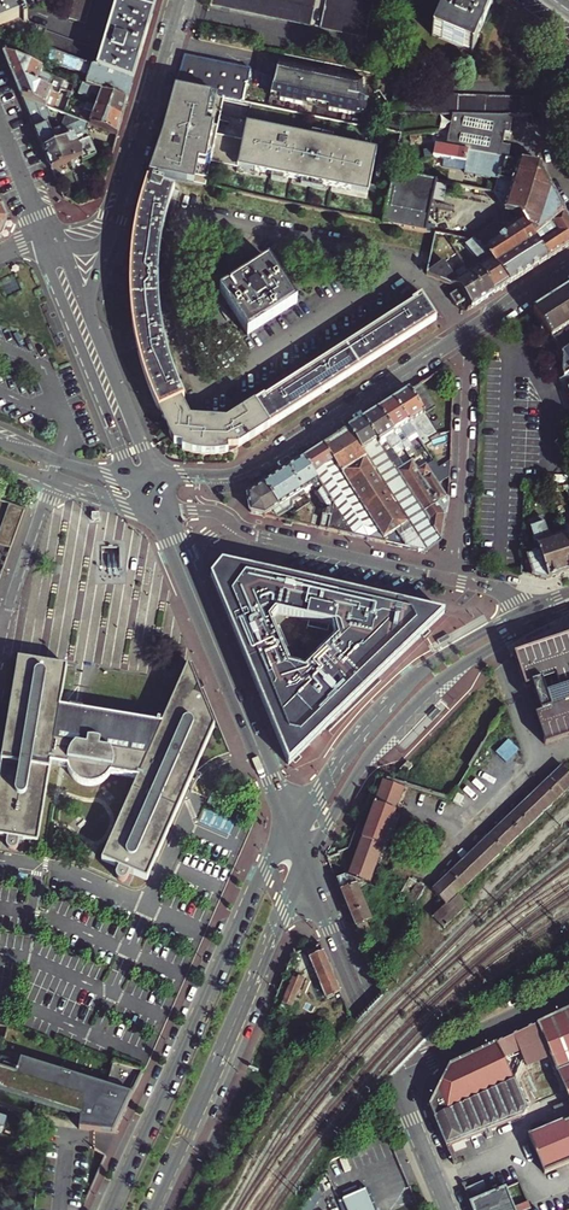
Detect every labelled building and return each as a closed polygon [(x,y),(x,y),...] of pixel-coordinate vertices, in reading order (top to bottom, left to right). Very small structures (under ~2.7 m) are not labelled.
[(51,53),(131,83),(157,0),(117,0),(101,53),(46,33),(46,32),(29,25),(18,0),(0,0),(0,34),(51,53)] [(65,9),(71,11),(68,20),(86,25),(93,0),(68,0),(65,9)] [(212,5),(309,26),(315,0),(213,0),(212,5)] [(320,28),(366,38),(368,18),(374,0),(326,0),(320,28)] [(433,35),(472,53),(492,5),(480,0),(448,0),(433,35)] [(126,102),(131,83),(51,53),(46,63),(86,77),(83,86),(126,102)] [(45,72),(3,55),(14,80),(39,89),(44,76),(45,72)] [(252,68),(184,55),(175,87),(205,93),(225,97),(244,101),(252,68)] [(364,80),(280,63),(276,81),(271,94),(271,98),(364,117),(368,100),(366,100),(364,80)] [(60,96),(39,89),(14,80),(22,99),(48,110),(58,113),(61,105),(69,109),(72,101),(68,99),(70,95),(62,92),(60,96)] [(122,119),(126,102),(83,86),(79,95),(87,98),(90,98),(92,95),(100,99),(96,110),(122,119)] [(205,93),(175,87),(155,156),(149,174),(206,186),(211,164),(217,134),(225,97),(205,93)] [(403,114),(404,95),(404,92),(393,92),(392,113),(403,114)] [(413,114),(413,96),(404,95),(403,114),(413,114)] [(422,114),(422,96),(413,96),(413,114),(422,114)] [(431,114),(431,96),(422,96),(422,114),(431,114)] [(440,115),(440,96),(431,96),(431,114),(440,115)] [(449,115),(449,97),(440,96),(440,115),(449,115)] [(458,115),(458,97),(449,97),(449,115),(453,115),(458,115)] [(467,116),(467,97),(458,97),(458,115),(467,116)] [(476,116),(476,97),(467,97),(467,116),(476,116)] [(485,116),(486,98),(476,97),(476,116),(485,116)] [(494,116),(495,98),(486,98),(485,116),(494,116)] [(503,117),(504,98),(495,98),(494,116),(503,117)] [(512,116),(513,99),(504,98),(503,117),(512,116)] [(54,123),(48,110),(22,99),(51,171),(81,158),(82,162),(96,156),(87,131),(89,126),(81,122),(67,128),(63,119),(54,123)] [(512,116),(522,115),(522,99),(513,99),(512,116)] [(87,106),(81,122),(89,126),(116,137),(122,119),(96,110),(87,106)] [(504,212),(520,216),(548,259),(568,245),(568,220),(547,181),(541,166),(516,160),(524,123),(534,125),(531,114),(522,115),(512,116),(503,117),(494,116),(485,116),(476,116),(467,116),(458,115),(453,115),(445,147),(434,144),(431,155),(464,163),(462,173),(495,181),(492,194),(504,212)] [(244,140),(217,134),(211,164),(237,169),(237,172),(368,200),(378,154),(246,126),(244,140)] [(393,171),(382,223),(425,232),(436,181),(393,171)] [(152,397),(159,411),(181,399),(185,397),(176,376),(171,361),(166,345),(163,330),(160,313),(158,296),(158,280),(159,262),(161,244),(164,227),(167,214),(171,201),(175,189),(163,185),(164,182),(152,179),(151,181),(146,179),(141,195),(137,212),(133,230),(130,249),(129,269),(129,288),(129,306),(132,323),(135,343),(140,361),(146,379),(152,397)] [(469,239),(472,242),(473,243),(511,283),(548,259),(520,216),(504,212),(514,228),(504,234),(495,221),(469,239)] [(480,262),(468,269),(472,274),(480,269),(495,293),(511,283),(473,243),(472,242),(466,248),(480,262)] [(270,261),(221,292),(248,335),(296,305),(270,261)] [(443,263),(425,274),(460,289),(450,296),(457,307),(467,300),(472,308),(495,293),(480,269),(472,274),(468,269),(465,265),(452,273),(443,263)] [(565,378),(568,376),(568,288),(534,311),(564,359),(563,374),(565,378)] [(263,397),(255,402),(270,426),(437,320),(421,296),(412,301),(413,303),(264,398),(263,397)] [(419,384),(409,391),(425,415),(435,408),(419,384)] [(409,391),(394,400),(415,433),(424,447),(428,444),(428,440),(426,436),(427,436),(422,429),(431,424),(430,422),(430,423),(425,415),(409,391)] [(181,399),(159,411),(165,424),(182,427),(182,425),(212,430),(215,430),(216,420),(189,418),(181,399)] [(394,400),(379,410),(400,443),(409,456),(412,454),(413,450),(410,446),(411,446),(407,439),(415,433),(394,400)] [(254,422),(261,432),(270,426),(255,402),(230,418),(254,422)] [(379,410),(364,420),(377,441),(397,470),(403,467),(392,449),(400,443),(379,410)] [(244,435),(248,441),(261,432),(254,422),(230,418),(217,416),(216,420),(215,430),(244,435)] [(364,420),(349,430),(362,451),(377,441),(364,420)] [(182,427),(165,424),(171,437),(183,432),(194,433),(196,437),(210,439),(212,430),(182,425),(182,427)] [(199,448),(198,454),(214,455),(221,453),(227,452),(228,447),(238,447),(248,441),(244,435),(215,430),(212,430),(210,439),(208,449),(199,448)] [(349,430),(323,446),(333,462),(385,544),(425,553),(426,552),(415,535),(362,451),(349,430)] [(183,432),(171,437),(174,443),(183,444),(183,448),(185,450),(198,454),(199,448),(208,449),(210,439),(196,437),(194,433),(183,432)] [(431,525),(397,470),(377,441),(362,451),(415,535),(422,531),(431,525)] [(323,446),(303,459),(313,474),(333,462),(323,446)] [(303,459),(288,469),(305,495),(313,491),(322,507),(318,528),(327,530),(332,505),(313,474),(303,459)] [(403,467),(397,470),(431,525),(441,542),(447,511),(443,510),(418,471),(412,461),(403,467)] [(426,465),(418,471),(443,510),(447,511),(448,505),(448,488),(443,492),(436,481),(449,473),(450,461),(438,469),(434,462),(427,467),(426,465)] [(385,544),(333,462),(313,474),(332,505),(327,530),(385,544)] [(288,469),(264,484),(279,507),(273,510),(276,514),(305,495),(288,469)] [(253,514),(265,516),(273,510),(279,507),(264,484),(248,493),(247,496),(251,512),(253,514)] [(10,503),(8,511),(0,532),(0,544),(12,548),(26,509),(10,503)] [(293,522),(311,526),(315,509),(312,504),(295,515),(293,522)] [(568,572),(568,543),(567,535),(564,536),(562,534),(556,536),(555,539),(553,539),(552,538),(549,539),(542,518),(529,522),(538,553),(521,560),(520,574),(546,580),(568,572)] [(431,525),(422,531),(433,548),(441,542),(431,525)] [(433,548),(422,531),(415,535),(426,552),(433,548)] [(212,576),(287,765),(440,614),(224,562),(212,576)] [(153,600),(149,568),(139,569),(140,573),(131,574),(132,581),(138,580),(139,593),(134,594),(135,600),(134,601),(135,614),(148,612),(147,601),(153,600)] [(76,661),(114,662),(115,645),(120,645),(121,628),(128,628),(129,613),(113,612),(112,622),(97,622),(97,633),(98,633),(97,643),(85,643),(85,650),(76,650),(76,661)] [(544,746),(568,737),(568,636),(515,654),(544,746)] [(0,763),(0,836),(6,838),(5,846),(6,847),(8,849),(10,850),(12,851),(15,849),(17,847),(18,839),(37,842),(50,764),(66,767),(66,771),(66,775),(68,779),(71,784),(74,788),(79,791),(83,792),(89,793),(95,792),(99,790),(103,788),(106,785),(108,781),(110,774),(136,778),(101,860),(118,868),(116,875),(116,878),(118,881),(121,882),(125,881),(129,872),(146,880),(214,725),(190,669),(183,672),(179,681),(160,723),(81,710),(79,710),(80,708),(68,707),(68,708),(59,708),(61,694),(65,666),(17,658),(0,763)] [(496,730),(470,774),(487,784),(513,739),(496,730)] [(445,932),(468,910),(457,899),(568,791),(568,774),(564,769),(433,894),(445,906),(432,918),(445,932)] [(386,785),(358,855),(351,874),(372,882),(407,792),(386,785)] [(450,800),(420,791),(417,800),(447,810),(450,800)] [(211,793),(207,803),(223,810),(227,800),(211,793)] [(337,883),(360,937),(369,933),(367,926),(368,926),(368,925),(372,923),(360,894),(368,891),(366,886),(346,879),(337,883)] [(225,900),(231,901),(234,886),(228,884),(225,900)] [(329,997),(341,993),(321,946),(310,950),(329,997)] [(308,987),(298,984),(287,1012),(297,1016),(308,987)] [(537,1026),(542,1037),(517,1048),(525,1063),(527,1067),(550,1056),(568,1099),(553,1106),(548,1120),(551,1126),(529,1135),(545,1174),(568,1164),(568,1010),(537,1026)] [(537,1026),(496,1045),(508,1071),(525,1063),(517,1048),(542,1037),(537,1026)] [(430,1108),(451,1158),(456,1156),(451,1145),(521,1116),(525,1108),(517,1090),(525,1086),(521,1077),(513,1081),(508,1071),(496,1045),(451,1066),(430,1108)] [(82,1118),(80,1130),(116,1133),(132,1094),(1,1055),(0,1059),(0,1091),(82,1118)] [(124,1087),(145,1092),(150,1071),(120,1063),(115,1080),(126,1083),(124,1087)] [(473,1209),(530,1209),(527,1204),(515,1209),(506,1190),(490,1196),(485,1183),(465,1191),(473,1209)] [(367,1189),(344,1198),(349,1209),(376,1209),(367,1189)]
